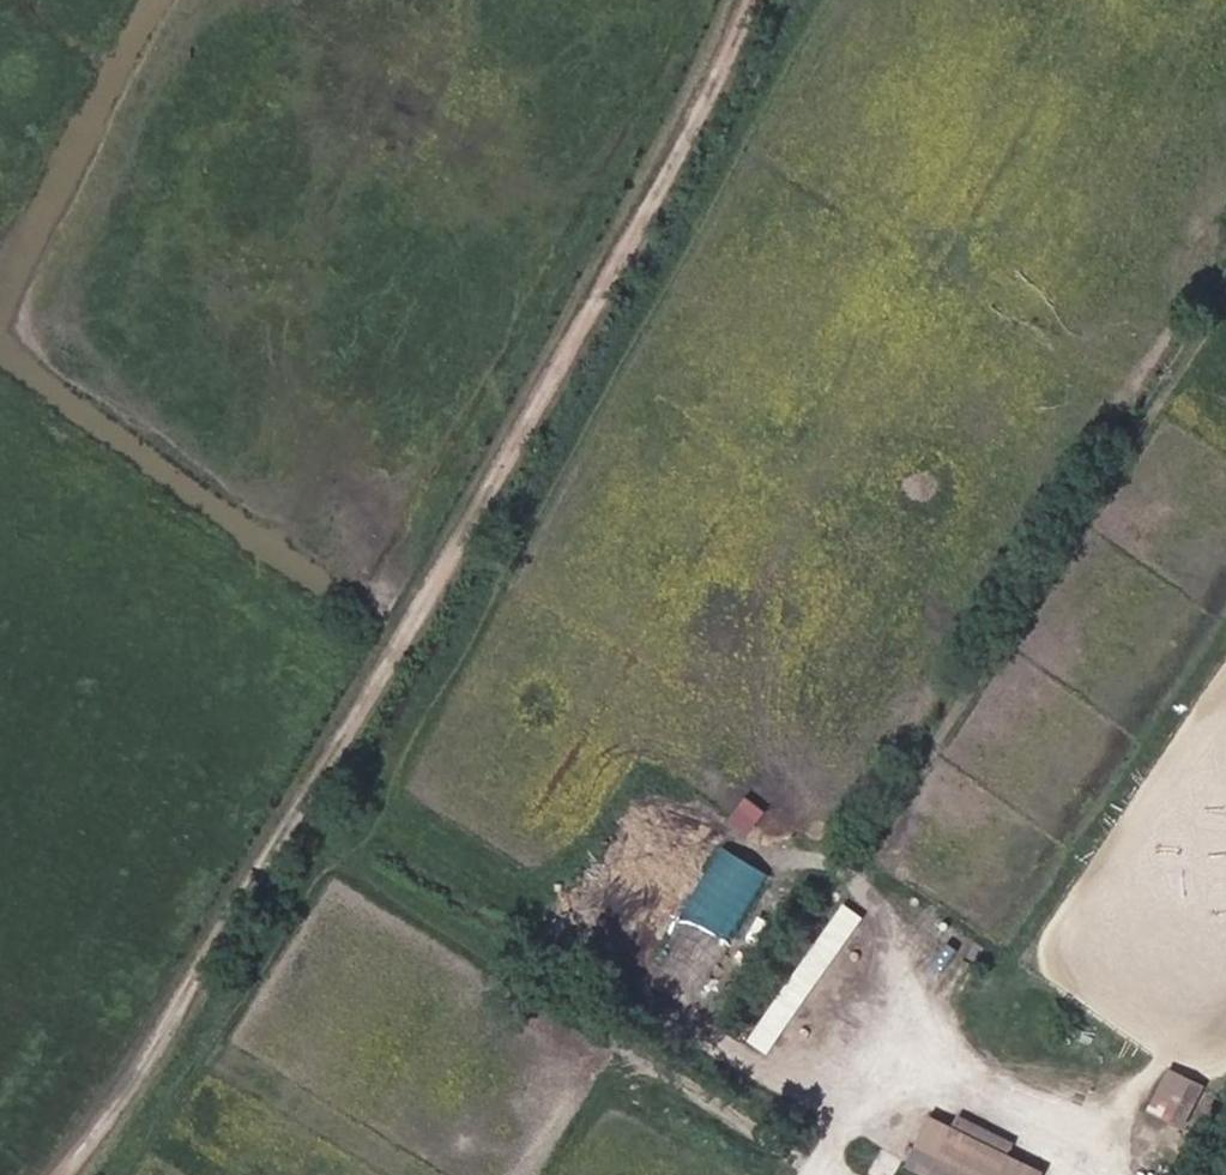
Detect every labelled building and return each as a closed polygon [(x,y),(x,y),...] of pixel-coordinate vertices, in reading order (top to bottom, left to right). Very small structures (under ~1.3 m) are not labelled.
[(728,824),(750,839),(769,812),(747,797),(728,824)] [(1155,1084),(1175,1097),(1197,1066),(1176,1052),(1155,1084)] [(1197,1066),(1175,1097),(1187,1106),(1209,1073),(1197,1066)] [(980,1105),(973,1119),(1025,1146),(1033,1133),(980,1105)] [(949,1106),(925,1151),(972,1174),(993,1174),(955,1156),(973,1119),(949,1106)] [(1025,1146),(973,1119),(955,1156),(993,1174),(1008,1174),(1025,1146)] [(1058,1163),(1025,1146),(1008,1174),(1052,1174),(1058,1163)]
